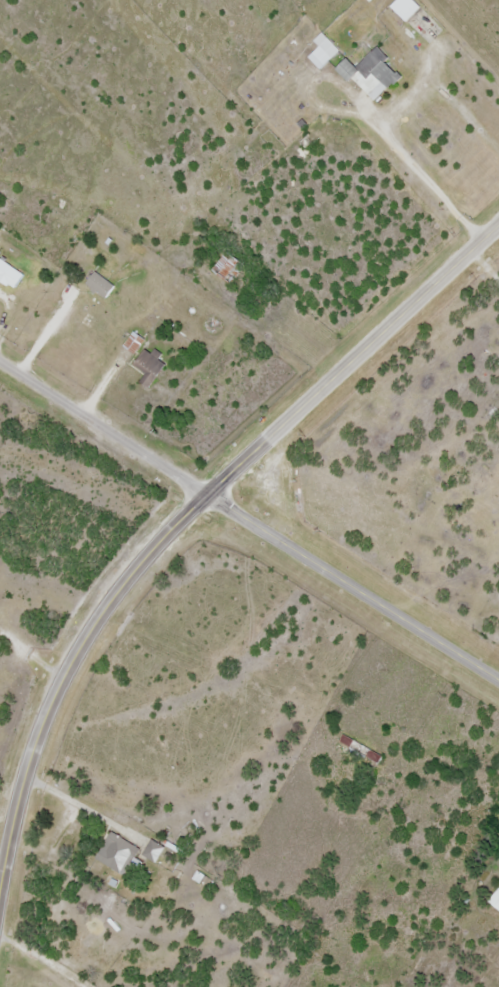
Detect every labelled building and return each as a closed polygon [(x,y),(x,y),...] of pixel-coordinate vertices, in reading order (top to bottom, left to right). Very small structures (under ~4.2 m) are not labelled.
[(18,291),(28,278),(0,256),(0,277),(18,291)]
